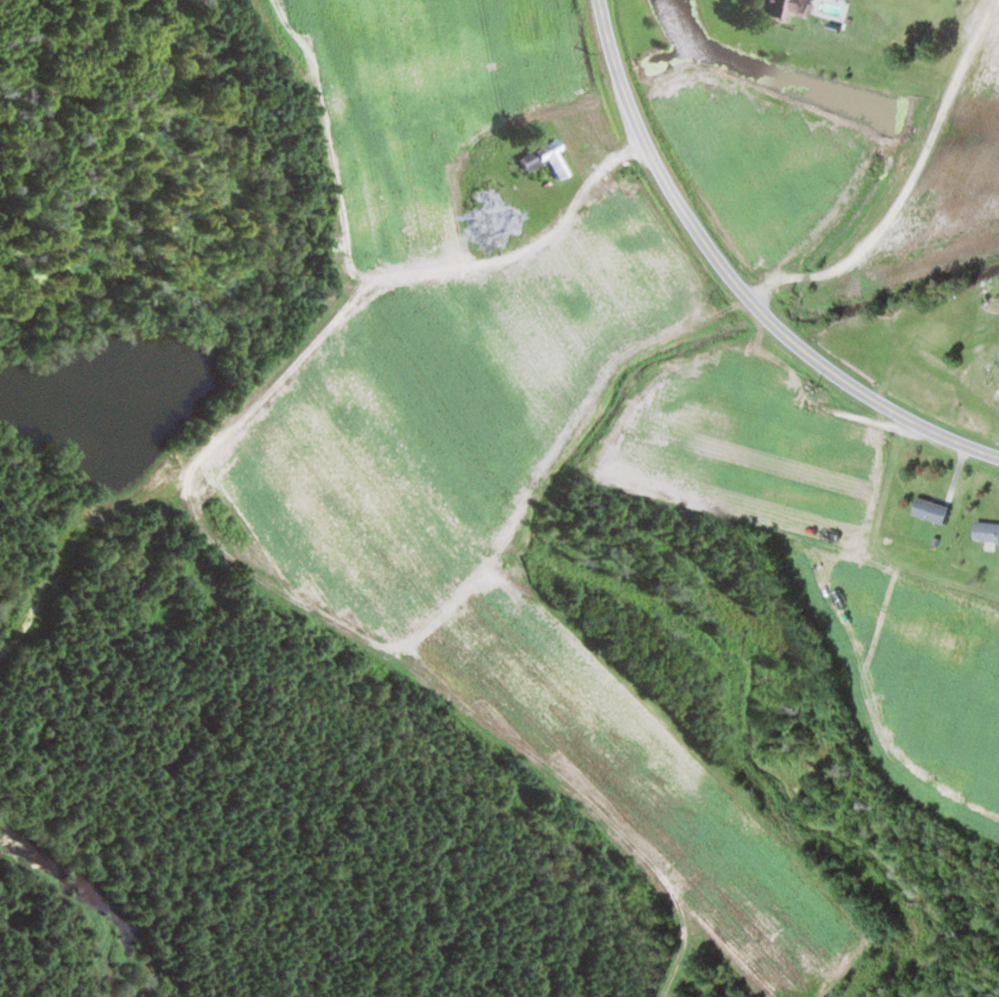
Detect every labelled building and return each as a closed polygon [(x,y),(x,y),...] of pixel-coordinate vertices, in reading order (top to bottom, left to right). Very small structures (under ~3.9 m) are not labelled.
[(791,22),(797,0),(765,0),(761,14),(791,22)] [(558,181),(573,173),(556,139),(520,157),(528,172),(549,162),(558,181)] [(950,525),(956,507),(923,497),(918,515),(950,525)] [(998,541),(998,523),(980,522),(979,539),(998,541)]
